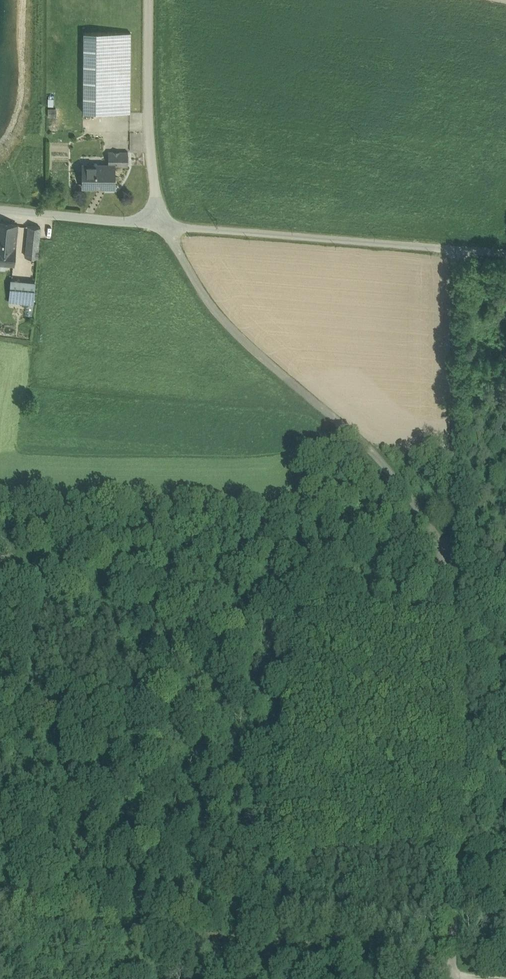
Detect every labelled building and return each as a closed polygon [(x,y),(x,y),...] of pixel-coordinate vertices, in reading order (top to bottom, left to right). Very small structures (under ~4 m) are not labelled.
[(131,33),(84,32),(83,112),(130,113),(131,33)] [(127,153),(109,153),(109,165),(114,165),(114,166),(127,166),(127,153)] [(109,165),(83,165),(82,187),(114,187),(114,166),(114,165),(109,165)] [(0,223),(0,263),(14,264),(15,247),(17,225),(0,223)] [(41,227),(29,226),(26,257),(38,258),(41,227)] [(27,282),(11,281),(9,301),(25,302),(27,282)] [(35,283),(27,282),(25,302),(34,303),(35,283)]
